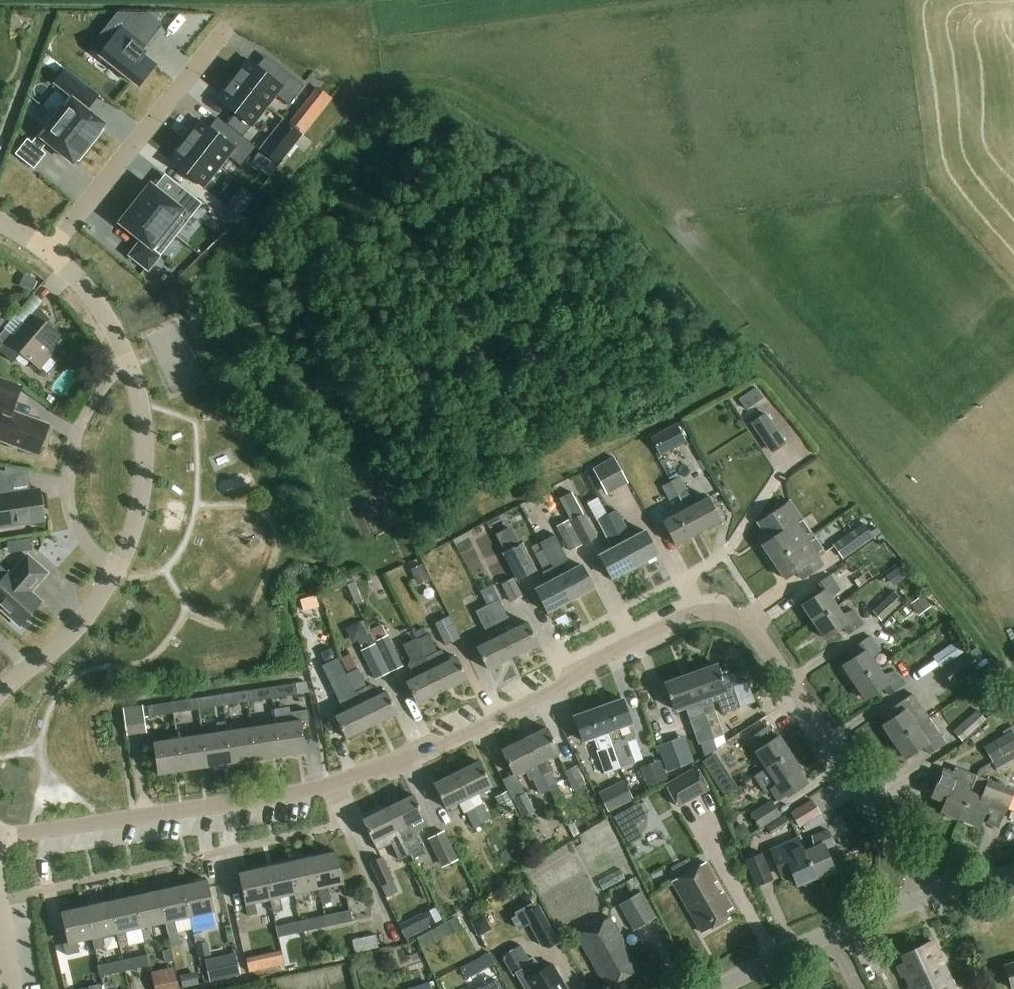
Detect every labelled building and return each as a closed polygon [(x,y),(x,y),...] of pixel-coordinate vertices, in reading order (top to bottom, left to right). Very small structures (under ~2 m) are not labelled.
[(99,54),(116,68),(126,76),(138,85),(156,63),(144,53),(148,49),(138,40),(147,29),(130,16),(99,54)] [(249,59),(233,80),(264,105),(271,96),(282,104),(298,85),(276,69),(271,76),(249,59)] [(264,105),(233,80),(216,101),(247,126),(264,105)] [(69,96),(53,116),(91,146),(104,130),(101,127),(104,124),(69,96)] [(318,116),(304,104),(297,113),(311,124),(312,124),(318,116)] [(27,139),(15,154),(23,160),(33,169),(45,154),(40,150),(47,142),(73,162),(76,158),(79,161),(84,155),(89,148),(91,146),(53,116),(43,129),(37,136),(32,143),(31,142),(27,139)] [(201,120),(185,141),(216,166),(227,152),(238,161),(248,147),(232,135),(228,141),(201,120)] [(272,131),(259,149),(279,164),(292,147),(272,131)] [(185,141),(168,162),(199,187),(216,166),(185,141)] [(259,152),(252,162),(261,169),(269,160),(259,152)] [(153,183),(136,204),(177,236),(201,205),(181,189),(173,199),(153,183)] [(134,204),(119,223),(141,241),(131,253),(149,269),(175,236),(134,204)] [(230,206),(222,216),(232,224),(240,214),(230,206)] [(24,274),(18,285),(32,291),(37,280),(24,274)] [(6,346),(0,352),(12,363),(20,353),(39,369),(65,339),(46,323),(49,319),(37,309),(13,337),(4,329),(0,334),(0,341),(6,346)] [(0,422),(0,441),(37,455),(49,425),(12,411),(21,386),(0,378),(0,422)] [(756,387),(739,399),(747,410),(764,398),(756,387)] [(764,414),(750,423),(771,454),(786,444),(775,428),(765,413),(764,414)] [(686,443),(676,424),(650,438),(660,456),(686,443)] [(592,469),(606,495),(628,483),(614,457),(592,469)] [(44,521),(39,490),(9,494),(5,472),(0,471),(0,528),(44,521)] [(679,477),(670,482),(678,496),(687,491),(679,477)] [(670,482),(662,486),(670,501),(678,496),(670,482)] [(687,491),(678,496),(685,510),(698,533),(721,521),(708,497),(695,504),(687,491)] [(558,499),(583,545),(596,538),(571,493),(558,499)] [(762,546),(773,562),(813,536),(789,501),(757,522),(765,533),(768,531),(773,539),(762,546)] [(677,514),(662,522),(675,545),(698,533),(685,510),(677,514)] [(631,539),(623,525),(616,511),(608,516),(622,543),(634,567),(658,554),(645,531),(631,539)] [(622,543),(608,516),(599,520),(606,533),(614,547),(599,555),(611,579),(634,567),(622,543)] [(556,526),(569,552),(581,546),(568,520),(556,526)] [(874,538),(881,534),(877,528),(870,533),(863,524),(832,545),(842,559),(874,538)] [(555,535),(540,543),(543,550),(551,563),(553,567),(558,576),(558,577),(570,600),(594,588),(581,565),(569,571),(564,561),(567,559),(555,535)] [(813,536),(773,562),(784,579),(796,571),(801,579),(822,565),(818,558),(825,553),(813,536)] [(21,552),(32,551),(30,538),(19,540),(18,540),(20,552),(21,552)] [(524,542),(504,553),(519,581),(539,571),(524,542)] [(543,550),(535,554),(542,568),(551,563),(543,550)] [(27,556),(11,575),(8,573),(0,581),(0,608),(20,626),(41,602),(29,592),(46,573),(27,556)] [(410,570),(417,586),(428,581),(422,565),(410,570)] [(897,567),(887,574),(896,585),(905,578),(897,567)] [(813,622),(837,607),(831,599),(839,590),(830,576),(816,585),(821,593),(802,606),(813,622)] [(550,581),(535,589),(547,613),(570,600),(558,577),(550,581)] [(513,579),(501,585),(510,604),(522,597),(513,579)] [(872,612),(881,622),(903,601),(894,591),(872,612)] [(495,592),(483,599),(486,606),(496,625),(508,618),(495,592)] [(910,604),(919,616),(930,608),(922,596),(910,604)] [(486,606),(475,612),(485,630),(496,625),(486,606)] [(837,607),(813,622),(825,639),(843,627),(848,634),(863,625),(853,610),(842,615),(837,607)] [(449,616),(434,624),(445,646),(460,639),(449,616)] [(527,623),(502,635),(512,657),(538,644),(527,623)] [(368,632),(374,643),(387,636),(381,625),(368,632)] [(413,633),(416,640),(442,691),(467,679),(457,657),(443,664),(437,653),(428,634),(427,635),(423,628),(413,633)] [(369,635),(358,641),(362,650),(374,645),(369,635)] [(512,657),(502,635),(476,648),(487,669),(512,657)] [(389,636),(377,642),(391,672),(403,666),(389,636)] [(843,667),(854,683),(877,668),(872,659),(880,650),(870,637),(856,646),(861,654),(843,667)] [(416,640),(405,646),(413,663),(408,666),(415,678),(405,682),(416,704),(442,691),(416,640)] [(958,642),(954,644),(951,646),(950,645),(933,657),(941,669),(959,657),(959,656),(965,652),(958,642)] [(376,644),(362,651),(376,680),(391,673),(376,644)] [(969,652),(941,670),(951,686),(979,668),(969,652)] [(348,674),(346,675),(371,726),(397,714),(386,692),(376,697),(370,685),(367,687),(357,669),(350,654),(340,659),(348,674)] [(339,658),(326,664),(334,679),(346,673),(339,658)] [(717,665),(691,674),(700,700),(705,715),(715,711),(712,703),(717,701),(722,714),(755,702),(748,682),(738,686),(734,676),(723,680),(717,665)] [(323,668),(311,674),(319,692),(332,685),(323,668)] [(877,668),(854,683),(865,700),(884,687),(889,695),(903,685),(894,672),(883,676),(877,668)] [(691,674),(664,684),(673,709),(684,705),(690,720),(695,718),(705,715),(700,700),(691,674)] [(346,675),(334,681),(343,699),(337,702),(342,713),(335,717),(345,739),(371,726),(346,675)] [(272,687),(274,698),(297,695),(295,683),(272,687)] [(246,691),(247,702),(274,698),(272,687),(246,691)] [(221,695),(223,706),(247,702),(246,691),(221,695)] [(883,726),(894,742),(917,727),(930,718),(913,694),(910,696),(889,710),(895,718),(883,726)] [(197,698),(198,710),(223,706),(221,695),(197,698)] [(173,702),(174,713),(198,710),(197,698),(173,702)] [(623,699),(598,708),(607,733),(612,748),(617,762),(620,768),(635,762),(627,741),(633,739),(635,735),(631,724),(623,699)] [(174,713),(173,702),(146,706),(148,717),(174,713)] [(977,710),(952,731),(962,742),(986,721),(987,722),(998,712),(989,702),(978,711),(977,710)] [(143,705),(123,708),(127,736),(147,733),(143,705)] [(607,733),(598,708),(573,717),(582,742),(595,737),(599,749),(596,751),(604,773),(620,768),(617,762),(612,748),(607,733)] [(291,722),(277,724),(281,757),(306,753),(302,721),(309,720),(307,710),(290,713),(291,722)] [(705,715),(695,718),(699,728),(700,730),(719,723),(715,711),(705,715)] [(917,727),(894,742),(905,759),(923,746),(929,754),(946,743),(930,718),(917,727)] [(719,723),(700,730),(704,742),(713,739),(724,735),(719,723)] [(277,724),(251,728),(256,760),(281,757),(277,724)] [(756,752),(767,769),(790,753),(779,737),(776,739),(768,727),(749,739),(757,751),(756,752)] [(232,764),(256,760),(251,728),(227,732),(232,764)] [(551,769),(546,759),(559,752),(547,729),(524,740),(536,763),(549,789),(557,805),(562,815),(572,810),(570,805),(567,807),(564,801),(565,801),(550,770),(551,769)] [(1003,757),(1013,750),(1013,735),(1011,731),(994,741),(1003,757)] [(207,767),(232,764),(227,732),(202,735),(207,767)] [(202,735),(178,739),(182,771),(207,767),(202,735)] [(182,771),(178,739),(153,743),(157,775),(182,771)] [(549,789),(536,763),(524,740),(501,752),(513,775),(528,767),(533,778),(541,793),(549,789)] [(667,772),(680,767),(676,756),(671,742),(658,746),(667,772)] [(993,763),(998,772),(1013,763),(1013,751),(993,763)] [(790,753),(767,769),(754,777),(765,795),(771,791),(777,799),(785,794),(787,797),(806,784),(798,772),(801,770),(790,753)] [(710,759),(703,763),(711,774),(722,767),(720,764),(714,756),(710,759)] [(660,761),(639,768),(646,787),(667,780),(660,761)] [(457,774),(481,823),(489,819),(481,802),(477,793),(491,785),(480,762),(457,774)] [(564,772),(573,790),(586,783),(577,765),(564,772)] [(699,767),(667,785),(680,808),(712,790),(699,767)] [(960,821),(977,777),(955,769),(953,774),(942,769),(932,797),(946,802),(941,813),(945,815),(945,817),(954,821),(956,819),(960,821)] [(481,823),(457,774),(434,785),(445,808),(462,800),(467,811),(465,812),(473,827),(481,823)] [(977,777),(960,821),(979,828),(987,807),(1005,813),(1013,791),(977,777)] [(625,781),(600,793),(610,813),(635,800),(625,781)] [(507,792),(494,798),(503,816),(516,810),(507,792)] [(524,793),(512,800),(521,818),(533,811),(524,793)] [(413,795),(387,808),(411,855),(410,855),(412,859),(424,853),(416,837),(416,836),(417,831),(419,830),(428,826),(413,795)] [(616,814),(630,838),(655,822),(640,799),(616,814)] [(812,800),(791,813),(800,827),(820,814),(812,800)] [(773,801),(752,814),(761,829),(782,816),(773,801)] [(387,808),(362,820),(377,851),(391,844),(399,860),(410,855),(411,855),(387,808)] [(766,827),(771,835),(789,824),(784,816),(766,827)] [(739,826),(733,830),(740,841),(750,834),(747,828),(739,826)] [(440,860),(454,853),(441,828),(428,835),(440,860)] [(804,852),(815,878),(834,870),(825,849),(833,846),(827,830),(812,837),(814,848),(804,852)] [(780,875),(790,870),(797,886),(815,878),(804,852),(804,853),(797,837),(769,849),(780,875)] [(532,877),(579,859),(573,844),(526,862),(532,877)] [(311,858),(318,889),(322,905),(331,903),(327,887),(343,884),(336,852),(311,858)] [(764,854),(746,861),(758,888),(775,881),(764,854)] [(370,863),(381,887),(393,881),(382,857),(370,863)] [(294,895),(318,889),(311,858),(287,863),(294,895)] [(270,900),(294,895),(287,863),(263,868),(270,900)] [(732,909),(705,863),(672,881),(702,933),(708,930),(729,918),(726,912),(732,909)] [(238,874),(245,905),(247,916),(257,914),(255,903),(270,900),(263,868),(238,874)] [(182,886),(189,918),(214,912),(207,880),(182,886)] [(165,923),(189,918),(182,886),(158,891),(165,923)] [(141,928),(165,923),(158,891),(134,896),(141,928)] [(635,930),(656,918),(641,892),(619,904),(635,930)] [(141,928),(134,896),(109,902),(116,933),(119,943),(128,941),(125,932),(141,928)] [(109,902),(85,907),(92,939),(116,933),(109,902)] [(524,913),(529,923),(544,950),(558,942),(538,906),(524,913)] [(92,939),(85,907),(60,912),(67,943),(63,944),(65,956),(79,953),(77,942),(92,939)] [(437,908),(423,915),(430,928),(443,921),(437,908)] [(324,916),(326,927),(351,921),(349,910),(324,916)] [(326,927),(324,916),(300,921),(302,932),(326,927)] [(640,969),(609,917),(577,936),(607,988),(640,969)] [(275,927),(278,938),(302,932),(300,921),(275,927)] [(278,938),(275,927),(238,935),(247,974),(259,971),(253,943),(278,938)] [(352,940),(355,953),(378,947),(375,935),(352,940)] [(932,941),(902,955),(905,962),(897,966),(908,988),(955,988),(932,941)] [(195,944),(197,956),(206,954),(204,942),(195,944)] [(552,964),(542,970),(524,942),(500,957),(512,976),(516,973),(525,988),(567,988),(552,964)] [(173,961),(171,950),(161,952),(164,963),(173,961)] [(216,957),(205,960),(210,981),(240,975),(235,953),(223,956),(223,954),(216,955),(216,957)] [(480,972),(494,965),(488,953),(474,961),(480,972)] [(122,960),(125,972),(149,966),(147,955),(122,960)] [(98,966),(100,977),(125,972),(122,960),(98,966)] [(1004,966),(1012,988),(1013,988),(1013,963),(1004,966)] [(98,966),(93,967),(91,969),(92,973),(84,974),(87,988),(85,988),(102,988),(101,986),(99,977),(100,977),(98,966)] [(151,973),(154,988),(179,988),(174,968),(151,973)] [(191,973),(180,976),(183,988),(198,984),(197,977),(192,978),(191,973)] [(496,980),(489,984),(480,988),(501,988),(496,980)]
